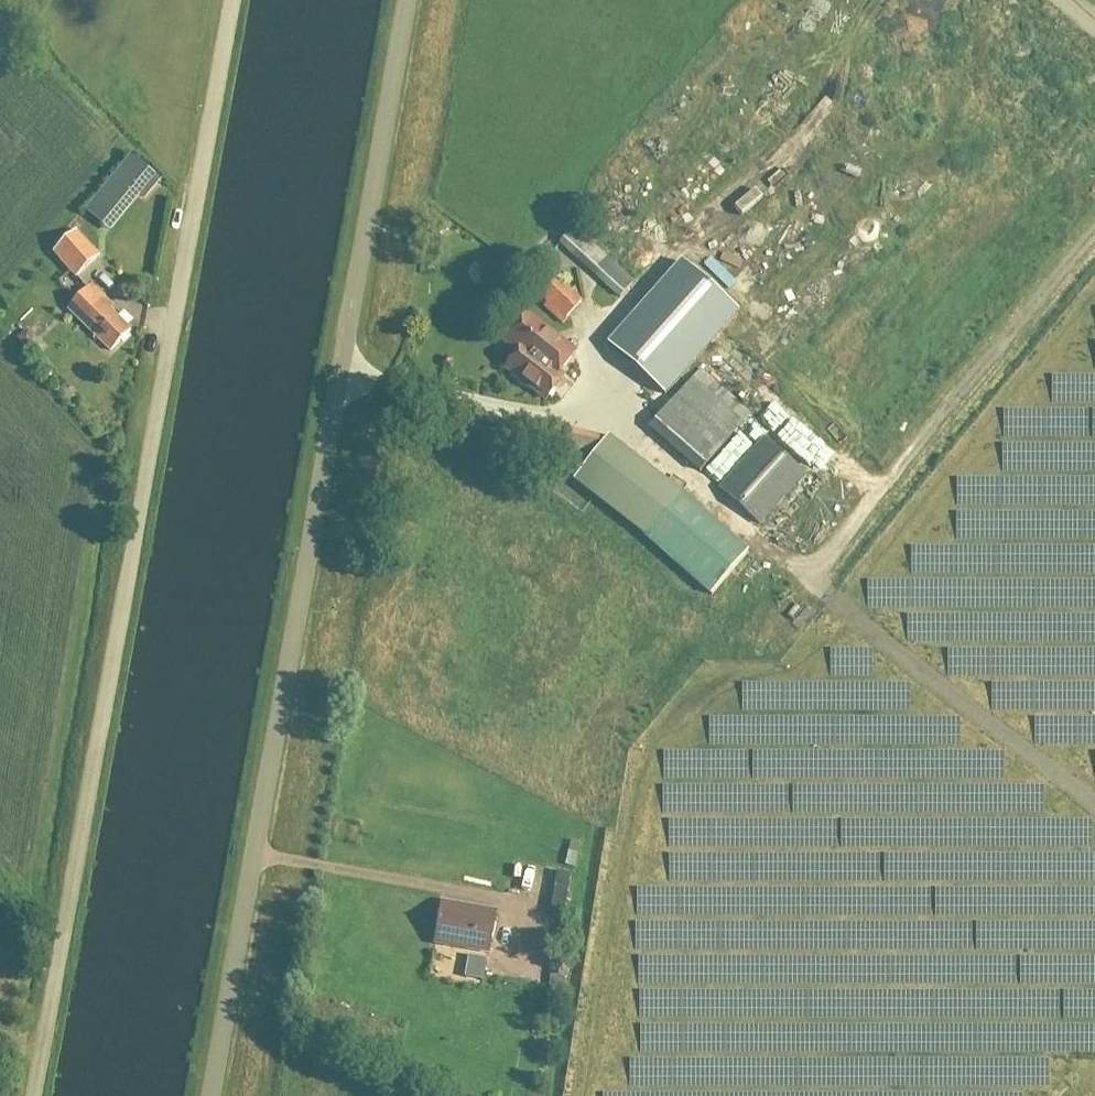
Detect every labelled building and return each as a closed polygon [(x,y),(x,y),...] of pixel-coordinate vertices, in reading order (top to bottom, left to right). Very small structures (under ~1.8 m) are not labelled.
[(132,160),(89,212),(106,226),(136,189),(146,197),(158,182),(132,160)] [(560,244),(620,298),(633,283),(574,229),(560,244)] [(76,279),(100,257),(77,232),(53,254),(76,279)] [(682,263),(608,346),(665,396),(738,313),(682,263)] [(554,278),(538,295),(565,321),(582,303),(554,278)] [(111,352),(131,332),(111,312),(114,309),(91,287),(68,310),(111,352)] [(524,348),(559,375),(576,354),(527,315),(522,321),(518,320),(511,329),(513,332),(510,337),(524,348)] [(506,370),(546,401),(564,378),(559,375),(524,348),(506,370)] [(678,397),(650,429),(700,474),(743,425),(694,380),(686,389),(678,397)] [(555,429),(530,423),(523,453),(585,467),(605,442),(555,430),(555,429)] [(759,526),(803,476),(764,441),(720,491),(759,526)] [(644,537),(667,557),(702,516),(679,496),(644,537)] [(489,953),(496,913),(442,903),(435,944),(489,953)]
